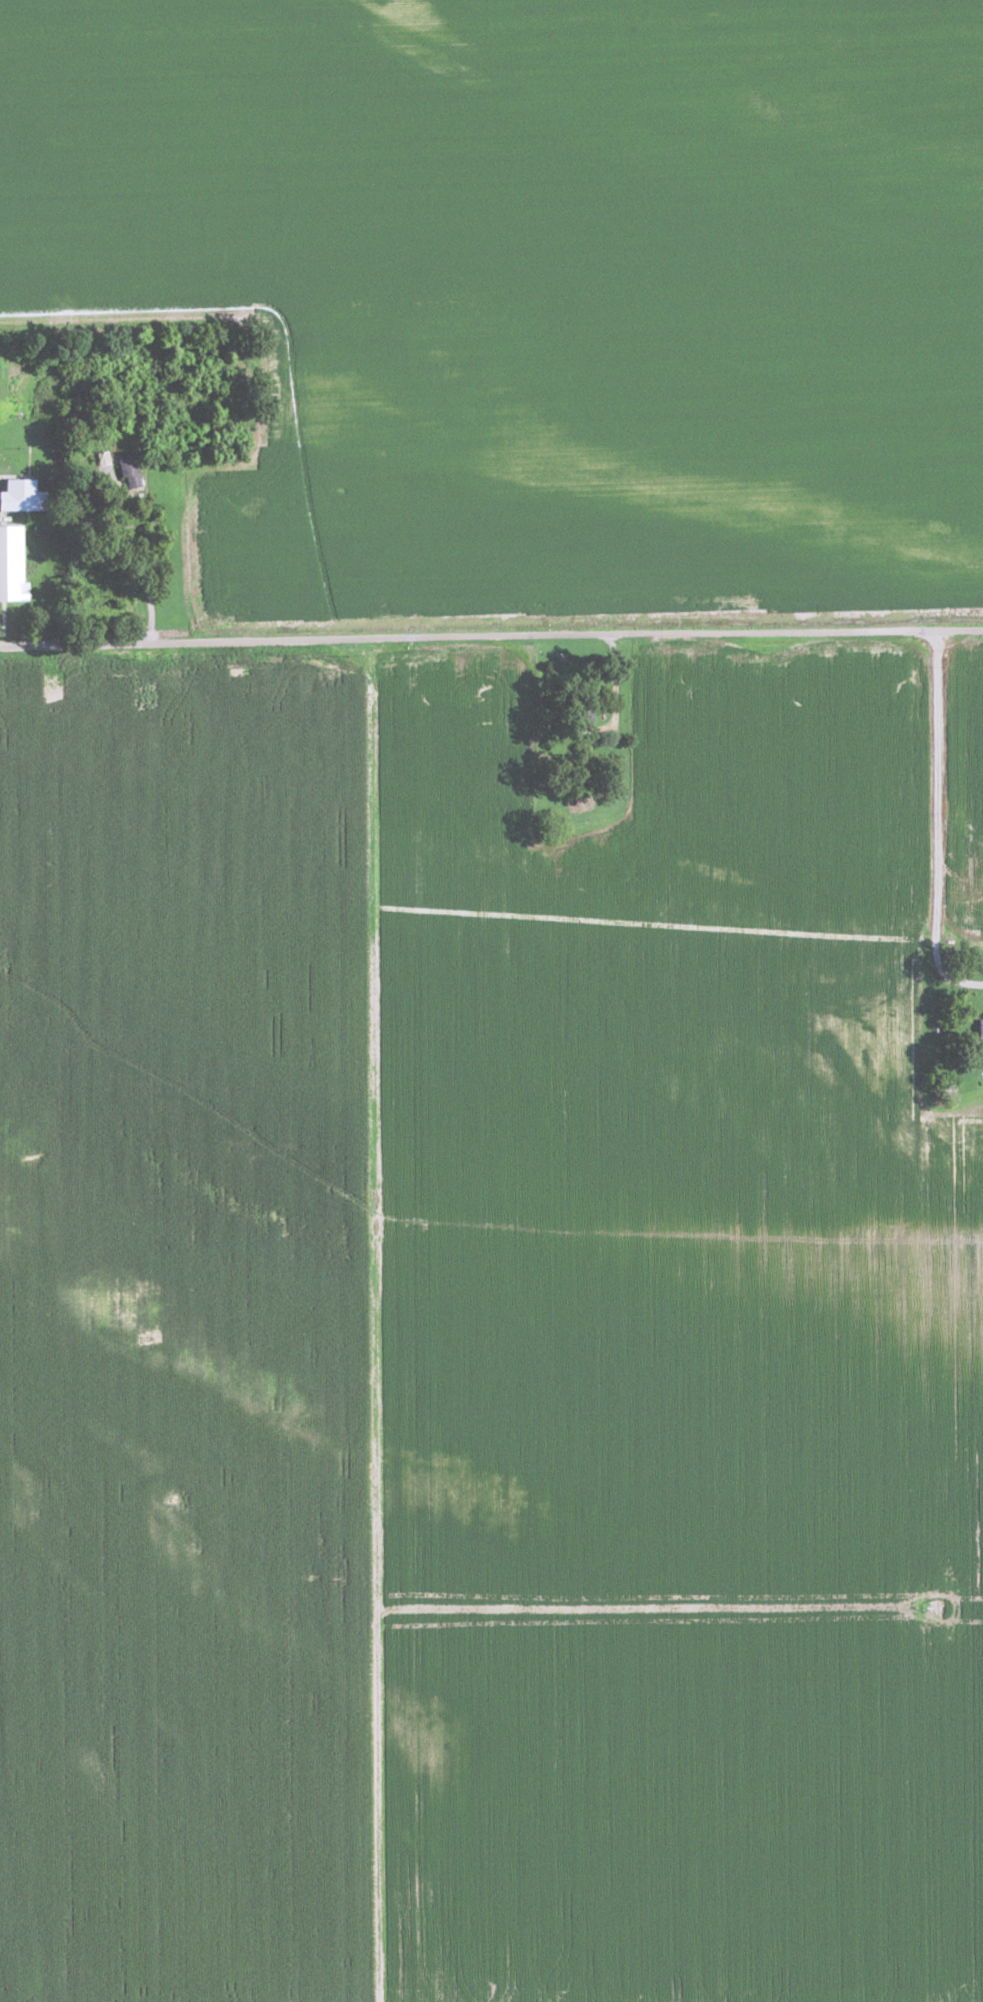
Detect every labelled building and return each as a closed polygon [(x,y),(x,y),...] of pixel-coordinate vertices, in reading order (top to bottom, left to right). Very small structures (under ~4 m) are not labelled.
[(31,491),(31,479),(1,479),(1,491),(0,491),(0,510),(41,511),(41,491),(31,491)] [(17,526),(0,526),(0,600),(23,600),(23,582),(17,582),(17,526)] [(127,620),(134,618),(131,603),(124,604),(127,620)]
